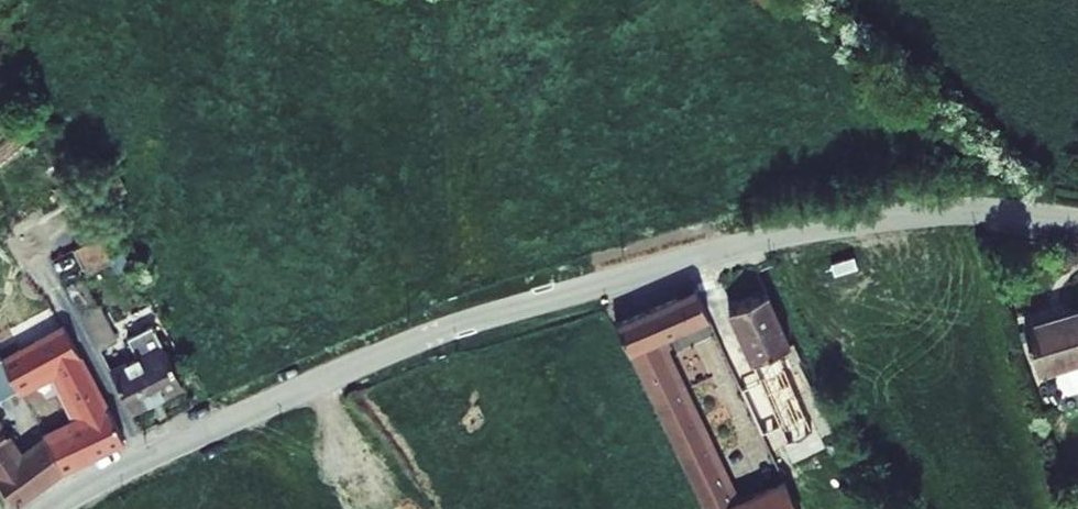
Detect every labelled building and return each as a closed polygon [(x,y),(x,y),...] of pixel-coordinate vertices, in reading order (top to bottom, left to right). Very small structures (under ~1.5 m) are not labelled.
[(114,254),(104,234),(79,246),(89,266),(114,254)] [(777,351),(790,345),(767,294),(729,310),(787,441),(811,430),(777,351)] [(64,297),(50,306),(85,362),(99,353),(64,297)] [(675,298),(615,324),(704,508),(740,508),(736,501),(734,502),(656,339),(687,326),(675,298)] [(0,330),(0,349),(23,394),(45,382),(64,410),(46,422),(52,431),(43,437),(46,442),(21,459),(0,428),(0,487),(12,505),(115,450),(30,315),(0,330)] [(1024,331),(1037,374),(1060,367),(1069,396),(1077,393),(1077,315),(1024,331)] [(169,392),(135,337),(120,347),(128,361),(97,380),(122,421),(169,392)] [(23,394),(0,349),(0,405),(23,394)] [(784,479),(753,493),(761,508),(798,508),(784,479)] [(736,501),(740,508),(761,508),(753,493),(736,501)]
